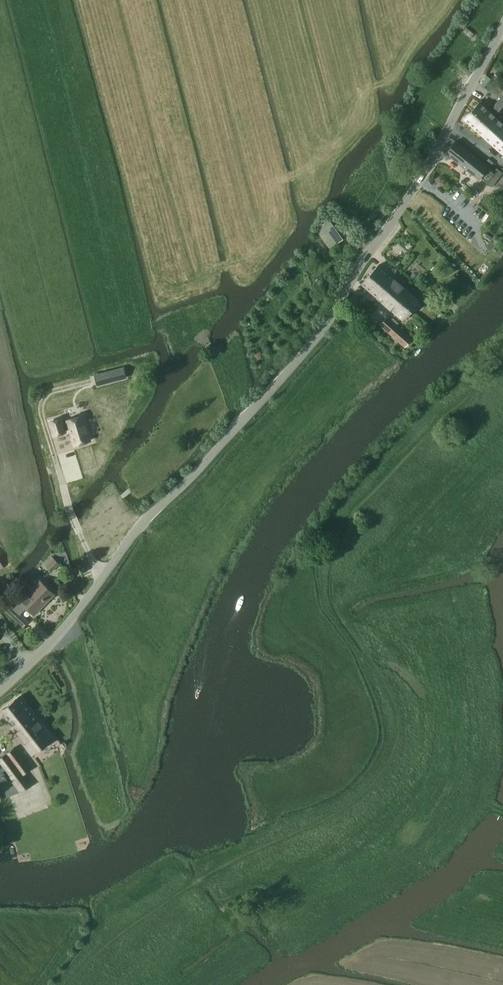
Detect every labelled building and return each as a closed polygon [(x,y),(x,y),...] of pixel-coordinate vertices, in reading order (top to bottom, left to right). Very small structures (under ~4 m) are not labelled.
[(487,76),(481,85),(489,92),(494,87),(488,82),(491,79),(487,76)] [(493,110),(499,116),(502,111),(502,98),(493,110)] [(464,119),(482,136),(497,119),(479,103),(464,119)] [(482,136),(502,155),(502,125),(497,119),(482,136)] [(463,166),(472,154),(455,142),(446,153),(463,166)] [(490,168),(472,154),(463,166),(480,179),(490,168)] [(386,288),(394,279),(379,265),(370,274),(386,288)] [(361,284),(379,300),(385,293),(383,291),(386,288),(370,274),(361,284)] [(386,288),(411,310),(419,301),(394,279),(386,288)] [(402,320),(411,310),(386,288),(383,291),(385,293),(379,300),(402,320)] [(350,302),(354,304),(358,297),(354,295),(350,302)] [(380,325),(405,346),(411,339),(387,317),(380,325)] [(116,372),(98,376),(101,387),(118,383),(116,372)] [(90,441),(82,416),(74,418),(67,420),(68,422),(63,424),(61,419),(57,420),(50,422),(54,435),(61,433),(65,432),(65,430),(70,429),(75,445),(81,443),(90,441)] [(51,557),(44,564),(52,572),(59,564),(51,557)] [(40,580),(20,602),(14,607),(7,601),(2,608),(23,628),(29,621),(21,614),(27,608),(34,615),(54,594),(40,580)] [(53,740),(20,695),(0,710),(0,712),(15,732),(23,744),(32,755),(53,740)] [(0,757),(0,764),(14,782),(12,783),(20,794),(32,785),(24,775),(31,769),(14,746),(0,757)]
